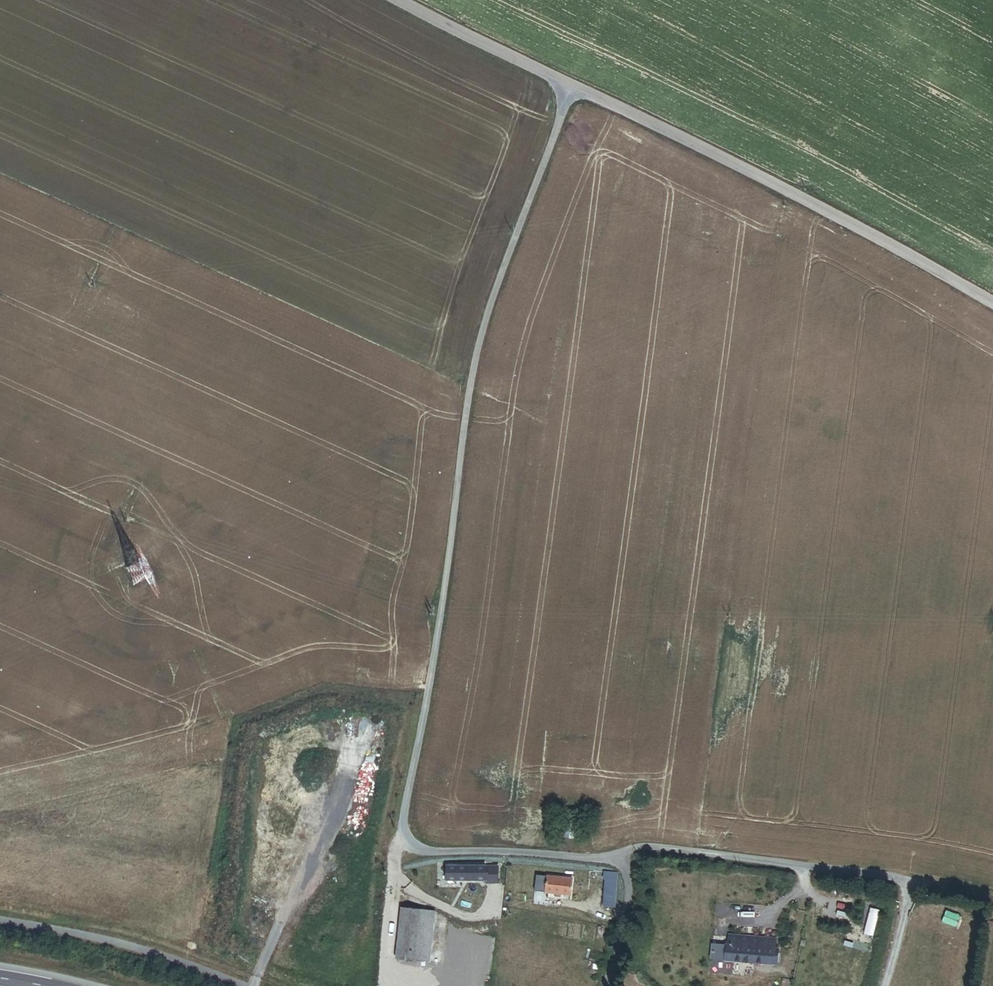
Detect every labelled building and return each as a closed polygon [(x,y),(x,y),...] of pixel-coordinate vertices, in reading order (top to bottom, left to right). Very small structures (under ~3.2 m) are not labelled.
[(448,880),(485,881),(485,884),(499,884),(499,865),(448,866),(448,880)] [(561,898),(562,895),(571,897),(573,880),(549,877),(547,893),(556,895),(555,898),(561,898)] [(604,906),(614,907),(617,880),(607,879),(604,906)] [(428,962),(430,962),(435,912),(402,909),(397,959),(411,960),(422,961),(428,962)] [(775,949),(776,940),(729,936),(729,946),(713,944),(712,959),(775,964),(776,949),(775,949)] [(597,964),(603,966),(606,955),(599,953),(597,964)]
